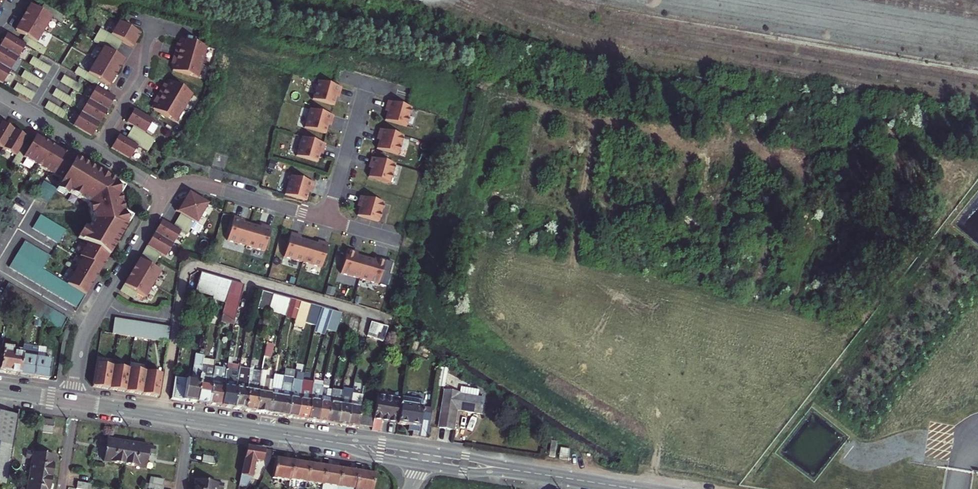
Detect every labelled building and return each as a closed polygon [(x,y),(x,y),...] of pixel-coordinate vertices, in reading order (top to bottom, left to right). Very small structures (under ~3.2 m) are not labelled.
[(44,5),(40,12),(52,19),(62,25),(66,18),(44,5)] [(20,28),(17,33),(25,38),(37,45),(52,19),(40,12),(32,7),(29,12),(27,11),(18,27),(20,28)] [(116,22),(109,35),(121,42),(129,47),(132,42),(133,43),(138,35),(116,22)] [(101,48),(113,55),(121,42),(109,35),(98,29),(91,42),(101,48)] [(478,35),(483,37),(484,33),(476,31),(476,33),(473,42),(476,43),(478,35)] [(0,48),(0,84),(3,86),(26,47),(21,44),(7,36),(0,48)] [(37,45),(25,38),(21,44),(26,47),(43,57),(47,51),(37,45)] [(198,80),(207,48),(182,41),(180,46),(179,50),(176,49),(172,63),(175,63),(174,67),(172,72),(198,80)] [(101,48),(86,74),(97,81),(106,86),(109,81),(110,82),(120,66),(118,65),(121,60),(113,55),(101,48)] [(28,65),(46,75),(50,68),(32,58),(28,65)] [(71,74),(94,87),(97,81),(86,74),(75,67),(71,74)] [(20,79),(38,89),(42,82),(25,72),(20,79)] [(58,83),(76,93),(80,86),(62,76),(58,83)] [(318,81),(313,99),(334,106),(337,97),(338,95),(340,95),(342,88),(318,81)] [(162,89),(158,95),(154,101),(157,103),(155,106),(152,110),(174,124),(192,97),(169,83),(166,87),(164,91),(162,89)] [(17,85),(13,92),(30,102),(34,95),(17,85)] [(94,87),(70,126),(89,137),(112,98),(94,87)] [(50,97),(68,107),(72,100),(54,90),(50,97)] [(412,108),(388,101),(386,109),(388,109),(387,112),(385,121),(406,127),(412,108)] [(47,102),(43,109),(60,119),(64,113),(47,102)] [(326,134),(328,126),(329,123),(332,124),(334,116),(310,109),(305,128),(326,134)] [(133,110),(125,123),(132,127),(144,135),(152,122),(133,110)] [(3,150),(16,157),(24,144),(27,139),(1,124),(0,126),(0,148),(3,150)] [(132,127),(124,140),(136,147),(146,154),(154,141),(144,135),(132,127)] [(403,138),(379,131),(377,138),(380,139),(379,142),(376,150),(398,156),(403,138)] [(117,136),(109,149),(128,160),(136,147),(124,140),(117,136)] [(78,309),(86,297),(132,219),(123,214),(119,198),(124,189),(36,137),(30,148),(23,159),(62,182),(57,191),(56,191),(66,197),(68,194),(87,205),(92,222),(87,231),(83,229),(78,239),(87,245),(79,258),(82,260),(67,286),(55,278),(42,271),(50,258),(24,243),(9,269),(15,272),(77,309),(78,309)] [(301,139),(296,158),(317,164),(320,156),(321,153),(323,154),(325,146),(301,139)] [(16,157),(10,166),(17,170),(23,159),(30,148),(24,144),(16,157)] [(395,166),(371,159),(369,167),(371,168),(371,170),(368,179),(390,185),(395,166)] [(290,177),(285,196),(306,203),(308,194),(309,191),(312,192),(314,184),(290,177)] [(44,183),(36,196),(49,204),(56,191),(57,191),(44,183)] [(180,206),(176,212),(180,215),(195,224),(197,225),(208,206),(189,194),(184,202),(181,207),(180,206)] [(359,209),(357,217),(378,224),(384,205),(360,198),(358,205),(360,206),(359,209)] [(180,215),(177,222),(191,230),(195,224),(180,215)] [(32,229),(58,245),(66,232),(40,217),(32,229)] [(246,248),(252,226),(244,224),(241,223),(241,220),(234,218),(227,242),(246,248)] [(162,222),(154,235),(173,246),(180,233),(173,229),(162,222)] [(177,222),(173,229),(180,233),(187,237),(191,230),(177,222)] [(260,228),(252,226),(246,248),(264,253),(271,229),(264,227),(263,229),(260,228)] [(154,235),(147,247),(161,256),(165,258),(173,246),(154,235)] [(302,264),(309,243),(300,240),(298,239),(298,237),(291,235),(284,259),(302,264)] [(317,245),(309,243),(302,264),(321,269),(328,246),(321,243),(320,246),(317,245)] [(147,247),(143,254),(157,262),(161,256),(147,247)] [(359,281),(365,259),(357,257),(354,256),(355,253),(347,251),(341,275),(359,281)] [(139,261),(141,261),(153,269),(157,262),(143,254),(139,261)] [(374,261),(365,259),(359,281),(378,286),(385,262),(377,260),(376,262),(374,261)] [(136,266),(131,273),(153,286),(161,273),(153,269),(141,261),(137,266),(136,266)] [(153,286),(131,273),(127,281),(128,282),(125,287),(138,295),(145,299),(153,286)] [(214,297),(219,278),(201,273),(196,292),(214,297)] [(232,282),(219,278),(214,297),(213,300),(225,304),(232,282)] [(225,304),(223,313),(234,320),(244,286),(232,282),(225,304)] [(0,298),(60,333),(68,320),(8,285),(2,295),(0,298)] [(125,287),(124,286),(120,293),(134,302),(138,295),(125,287)] [(269,311),(274,294),(263,291),(258,308),(269,311)] [(293,300),(274,294),(269,311),(288,317),(293,300)] [(297,320),(301,303),(294,300),(289,317),(297,320)] [(312,306),(302,303),(295,327),(306,330),(307,326),(312,306)] [(317,329),(323,309),(312,306),(307,326),(317,329)] [(334,313),(323,309),(317,329),(328,332),(334,313)] [(223,313),(221,324),(233,327),(234,320),(223,313)] [(343,315),(334,313),(328,332),(338,335),(343,315)] [(114,320),(112,335),(118,336),(126,337),(128,322),(114,320)] [(128,322),(126,337),(134,339),(140,340),(142,324),(128,322)] [(142,324),(140,340),(151,341),(153,342),(156,327),(142,324)] [(383,343),(390,329),(373,325),(369,339),(383,343)] [(156,327),(153,342),(167,344),(169,344),(171,329),(156,327)] [(24,351),(23,356),(20,377),(34,379),(37,358),(39,348),(25,346),(24,351)] [(0,372),(0,373),(20,377),(23,356),(24,351),(4,347),(3,352),(0,372)] [(37,358),(34,379),(49,381),(52,360),(45,359),(47,350),(39,348),(37,358)] [(173,400),(197,404),(203,362),(204,357),(195,356),(192,377),(190,382),(186,381),(187,379),(176,377),(173,400)] [(256,414),(268,416),(273,384),(265,383),(267,366),(271,367),(272,357),(264,356),(263,366),(256,414)] [(222,408),(234,410),(240,375),(232,374),(234,360),(229,359),(228,366),(222,408)] [(197,404),(209,406),(215,369),(206,368),(207,362),(203,362),(197,404)] [(256,414),(263,366),(255,364),(252,365),(251,376),(245,412),(256,414)] [(96,365),(92,388),(109,390),(113,368),(96,365)] [(222,408),(228,366),(224,366),(223,370),(215,369),(209,406),(222,408)] [(113,368),(109,390),(126,393),(129,370),(113,368)] [(129,370),(126,393),(142,395),(146,373),(129,370)] [(146,373),(142,395),(160,398),(164,375),(146,373)] [(245,412),(251,376),(240,375),(234,410),(245,412)] [(278,417),(288,419),(294,380),(284,378),(284,382),(278,417)] [(294,380),(288,419),(298,420),(303,388),(298,387),(299,381),(294,380)] [(278,417),(284,382),(274,381),(273,384),(268,416),(278,417)] [(309,422),(314,390),(315,385),(304,383),(303,388),(298,420),(309,422)] [(309,422),(319,424),(323,398),(323,392),(314,390),(309,422)] [(323,392),(323,398),(333,399),(334,393),(334,392),(324,390),(323,392)] [(463,395),(447,393),(441,430),(457,433),(460,413),(485,417),(488,401),(480,400),(481,393),(464,390),(463,395)] [(344,395),(343,398),(339,427),(348,428),(353,396),(354,393),(345,391),(344,393),(344,395)] [(334,392),(333,399),(329,425),(339,427),(343,398),(344,395),(344,393),(334,392)] [(400,426),(404,399),(379,395),(376,416),(374,430),(373,433),(381,434),(383,424),(400,426)] [(353,396),(352,403),(348,428),(358,430),(359,428),(361,415),(364,398),(353,396)] [(323,398),(319,424),(329,425),(333,399),(323,398)] [(414,439),(429,441),(434,412),(419,409),(420,402),(404,399),(400,426),(411,428),(410,433),(415,434),(414,439)] [(0,412),(0,484),(8,485),(19,415),(0,412)] [(366,429),(374,430),(376,416),(369,414),(368,416),(366,429)] [(368,416),(361,415),(359,428),(366,429),(368,416)] [(41,416),(40,424),(53,426),(54,419),(41,416)] [(53,426),(40,424),(39,431),(52,433),(53,426)] [(125,465),(128,443),(100,439),(100,445),(106,446),(103,461),(125,465)] [(128,443),(125,465),(144,468),(147,453),(154,454),(155,447),(128,443)] [(266,449),(248,446),(241,487),(248,488),(254,478),(257,460),(264,462),(266,449)] [(571,451),(562,449),(559,460),(568,461),(571,451)] [(30,475),(50,478),(54,457),(26,452),(25,459),(33,461),(30,475)] [(217,457),(204,455),(203,462),(216,464),(217,457)] [(293,461),(277,459),(274,481),(290,484),(290,480),(293,461)] [(290,480),(308,483),(311,464),(293,461),(290,480)] [(311,464),(308,483),(324,485),(327,466),(311,464)] [(324,485),(340,488),(343,469),(327,466),(324,485)] [(348,488),(357,488),(360,471),(343,469),(340,488),(348,488)] [(376,474),(360,471),(357,488),(374,488),(376,474)] [(30,475),(28,488),(48,488),(50,478),(30,475)] [(163,488),(165,479),(152,477),(150,488),(163,488)] [(195,488),(223,488),(224,484),(197,480),(195,488)] [(289,488),(307,488),(308,483),(290,480),(289,488)]
